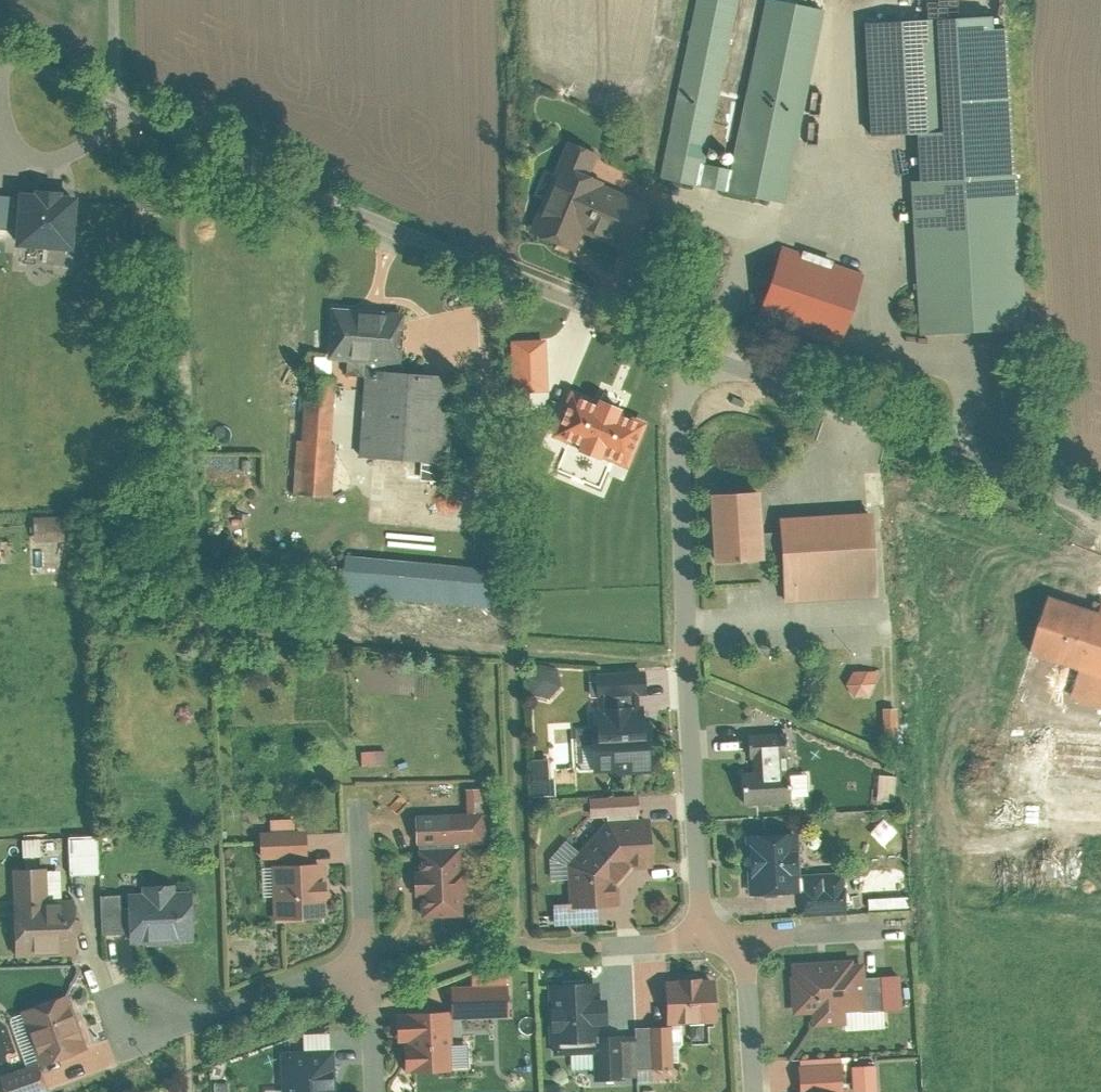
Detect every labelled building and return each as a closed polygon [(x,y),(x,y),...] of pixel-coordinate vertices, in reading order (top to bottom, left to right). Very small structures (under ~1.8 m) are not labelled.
[(639,188),(680,196),(684,177),(721,0),(678,0),(639,188)] [(796,0),(747,0),(709,182),(744,190),(764,194),(804,2),(796,0)] [(987,8),(850,17),(858,126),(886,124),(900,331),(1008,324),(987,8)] [(578,149),(554,139),(517,236),(557,251),(568,224),(617,243),(634,199),(569,174),(578,149)] [(684,177),(680,196),(740,209),(744,190),(709,182),(684,177)] [(73,201),(17,198),(14,253),(70,256),(73,201)] [(846,265),(763,237),(738,312),(820,340),(846,265)] [(331,310),(327,363),(399,369),(403,315),(331,310)] [(546,340),(511,341),(512,393),(547,392),(546,340)] [(364,374),(358,461),(442,467),(448,380),(364,374)] [(292,495),(330,498),(335,446),(329,446),(334,383),(306,380),(300,443),(296,443),(292,495)] [(647,422),(570,390),(549,438),(626,471),(647,422)] [(136,479),(113,476),(110,496),(133,499),(136,479)] [(871,516),(780,522),(780,535),(761,536),(759,497),(708,500),(712,568),(764,565),(764,556),(780,555),(783,605),(877,600),(871,516)] [(63,520),(32,520),(33,545),(63,544),(63,520)] [(0,544),(0,565),(14,564),(13,543),(0,544)] [(494,572),(344,559),(340,596),(491,610),(494,572)] [(1050,598),(1030,660),(1081,676),(1073,701),(1100,710),(1100,614),(1050,598)] [(556,672),(539,668),(526,680),(531,697),(548,702),(560,689),(556,672)] [(866,675),(852,675),(845,688),(853,701),(866,700),(875,687),(866,675)] [(642,678),(594,681),(596,720),(588,721),(592,777),(650,774),(647,718),(639,718),(638,698),(643,697),(642,678)] [(882,740),(897,739),(896,713),(881,713),(882,740)] [(1050,732),(1046,792),(1100,796),(1100,735),(1050,732)] [(740,772),(742,808),(788,806),(785,738),(748,739),(750,772),(740,772)] [(385,754),(361,754),(361,768),(386,768),(385,754)] [(529,763),(532,801),(555,799),(554,782),(550,783),(548,762),(529,763)] [(573,769),(555,771),(557,787),(575,785),(573,769)] [(489,792),(465,792),(465,816),(490,816),(489,792)] [(636,799),(587,802),(588,822),(637,820),(636,799)] [(482,816),(415,818),(416,849),(483,847),(482,816)] [(270,823),(270,835),(295,834),(294,821),(270,823)] [(567,869),(568,909),(596,907),(617,906),(616,889),(630,872),(648,872),(646,825),(604,827),(567,869)] [(270,835),(259,836),(260,865),(306,863),(304,834),(295,834),(270,835)] [(797,837),(745,840),(747,900),(800,897),(797,837)] [(23,839),(24,855),(40,854),(39,838),(23,839)] [(69,879),(99,878),(97,840),(67,841),(69,879)] [(420,921),(462,920),(462,898),(468,898),(467,871),(461,872),(460,852),(417,853),(418,875),(413,875),(414,901),(419,900),(420,921)] [(273,924),(326,922),(324,867),(271,869),(273,924)] [(12,874),(14,962),(76,960),(74,902),(47,903),(46,873),(12,874)] [(844,879),(801,880),(803,919),(846,917),(844,879)] [(191,894),(175,894),(174,888),(140,889),(140,895),(127,896),(127,911),(128,937),(128,947),(192,945),(191,894)] [(101,938),(128,937),(127,911),(121,911),(120,898),(100,898),(101,938)] [(568,909),(553,909),(554,929),(597,926),(596,907),(568,909)] [(862,966),(790,970),(793,1019),(812,1017),(812,1029),(845,1027),(845,1015),(865,1014),(863,981),(862,966)] [(471,990),(506,989),(505,976),(470,978),(471,990)] [(863,981),(865,1014),(882,1013),(880,980),(863,981)] [(715,981),(664,984),(666,1029),(717,1026),(715,981)] [(620,1038),(597,1039),(597,1030),(605,1030),(605,1009),(596,1009),(595,986),(550,987),(553,1057),(592,1056),(594,1085),(622,1084),(622,1082),(620,1046),(620,1038)] [(471,990),(451,991),(453,1022),(507,1020),(506,989),(471,990)] [(20,1014),(41,1071),(86,1054),(66,997),(20,1014)] [(412,1077),(453,1075),(451,1015),(409,1016),(412,1077)] [(670,1030),(634,1031),(636,1073),(672,1072),(670,1030)] [(634,1045),(620,1046),(622,1082),(636,1081),(634,1045)] [(333,1054),(280,1056),(281,1091),(335,1091),(333,1054)] [(0,1080),(0,1091),(46,1091),(36,1066),(0,1080)] [(851,1069),(852,1091),(876,1091),(875,1068),(851,1069)] [(798,1071),(799,1091),(841,1091),(839,1069),(798,1071)] [(215,1091),(228,1091),(228,1082),(214,1083),(215,1091)]
